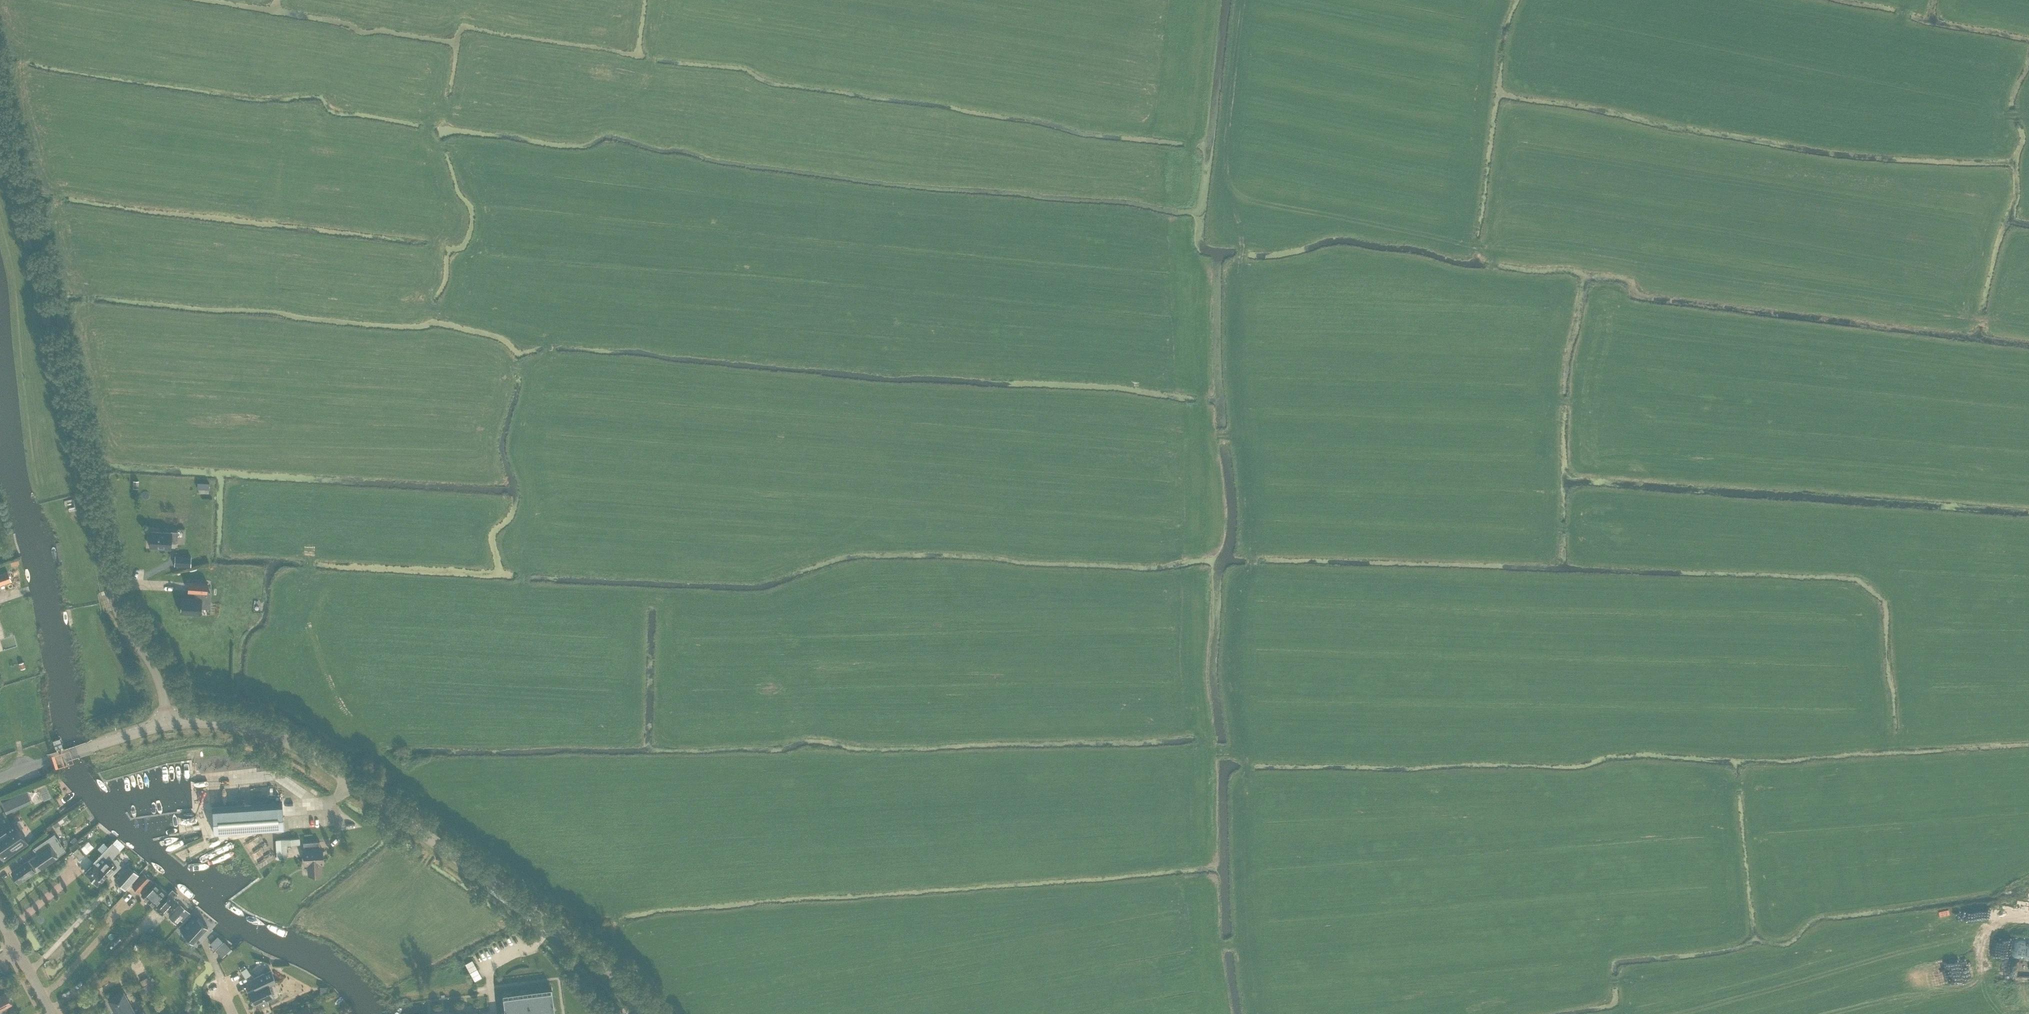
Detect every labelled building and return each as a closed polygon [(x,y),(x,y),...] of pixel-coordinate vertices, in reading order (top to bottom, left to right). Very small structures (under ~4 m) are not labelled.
[(149,547),(170,548),(171,542),(177,542),(177,531),(171,531),(171,532),(150,531),(149,547)] [(191,556),(175,555),(174,565),(190,566),(191,556)] [(11,580),(7,571),(0,574),(0,584),(11,580)] [(208,583),(188,581),(188,591),(196,592),(195,598),(181,597),(180,612),(201,614),(201,607),(209,608),(210,592),(207,592),(208,583)] [(56,743),(57,746),(62,745),(59,737),(53,739),(54,744),(56,743)] [(13,796),(1,802),(5,810),(17,804),(13,796)] [(211,806),(213,834),(283,829),(282,802),(211,806)] [(0,831),(0,856),(3,860),(28,843),(14,822),(0,831)] [(58,855),(65,849),(54,834),(34,848),(37,853),(11,871),(19,882),(58,855)] [(285,842),(285,839),(279,839),(274,840),(276,858),(281,858),(287,858),(286,849),(294,848),(293,841),(285,842)] [(321,873),(320,863),(322,863),(321,847),(320,847),(319,841),(303,842),(305,864),(308,864),(309,874),(321,873)] [(80,845),(77,842),(71,847),(74,850),(77,847),(80,845)] [(93,862),(94,863),(106,875),(109,877),(118,868),(110,859),(119,850),(112,843),(93,862)] [(85,872),(97,885),(106,875),(94,863),(85,872)] [(138,874),(133,870),(131,872),(127,869),(116,881),(125,889),(138,874)] [(153,906),(160,899),(158,897),(160,894),(161,894),(163,896),(166,892),(160,886),(159,887),(144,873),(132,885),(139,891),(145,885),(148,887),(141,895),(153,906)] [(168,893),(164,898),(160,894),(158,897),(160,899),(153,906),(162,914),(169,907),(172,910),(178,903),(168,893)] [(189,914),(180,906),(174,913),(183,921),(189,914)] [(198,917),(195,914),(183,926),(187,929),(184,932),(193,941),(208,926),(199,916),(198,917)] [(231,948),(224,941),(216,949),(223,957),(231,948)] [(228,965),(234,956),(229,952),(222,961),(228,965)] [(2013,957),(2010,975),(2028,977),(2028,959),(2013,957)] [(465,963),(470,972),(477,968),(472,960),(465,963)] [(276,982),(270,970),(250,979),(255,988),(248,991),(254,1004),(266,999),(266,1000),(274,997),(269,985),(276,982)] [(150,997),(156,994),(152,987),(154,986),(152,981),(150,982),(147,977),(141,980),(144,986),(135,990),(138,995),(146,991),(150,997)] [(553,1009),(551,991),(504,997),(506,1013),(513,1013),(553,1009)] [(11,1003),(6,992),(0,995),(0,1009),(11,1003)] [(123,993),(109,1000),(117,1013),(134,1013),(123,993)]
